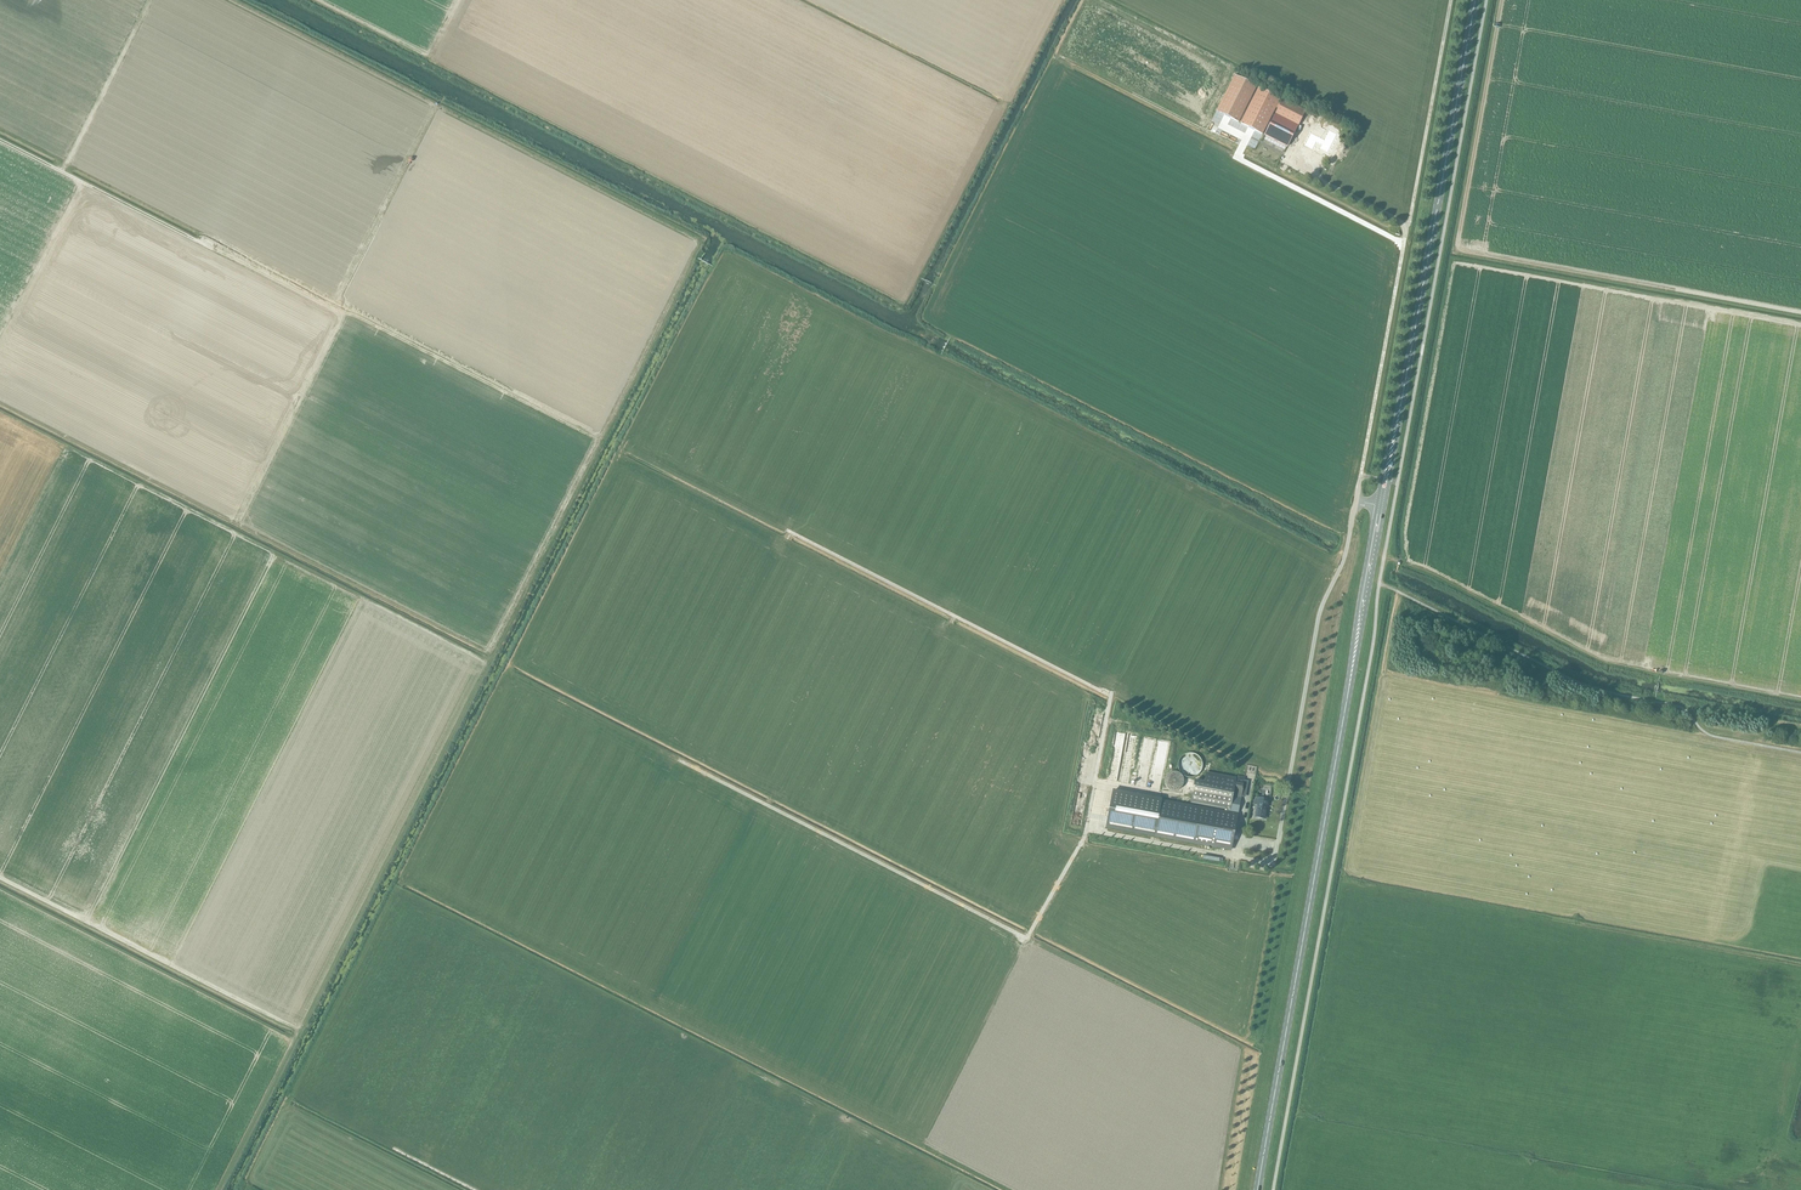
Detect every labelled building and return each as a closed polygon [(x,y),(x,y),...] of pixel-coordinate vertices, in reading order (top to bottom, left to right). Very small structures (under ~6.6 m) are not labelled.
[(1257,86),(1235,75),(1217,111),(1238,122),(1257,86)] [(1287,147),(1298,126),(1305,111),(1283,100),(1280,105),(1278,103),(1280,98),(1259,87),(1241,123),(1262,134),(1276,107),(1278,109),(1275,114),(1265,135),(1287,147)] [(1311,133),(1305,145),(1313,149),(1316,142),(1322,145),(1320,148),(1321,149),(1321,148),(1328,152),(1333,142),(1337,134),(1336,134),(1330,131),(1329,130),(1327,135),(1326,137),(1326,136),(1325,138),(1326,138),(1325,140),(1319,137),(1318,137),(1312,134),(1312,133),(1311,133)] [(1154,754),(1166,756),(1167,748),(1162,748),(1163,744),(1156,743),(1154,754)] [(1234,782),(1226,781),(1225,787),(1233,787),(1232,795),(1242,795),(1243,779),(1235,778),(1234,782)] [(1166,781),(1164,794),(1172,796),(1173,789),(1179,790),(1180,781),(1172,780),(1172,782),(1166,781)] [(1192,782),(1189,801),(1228,807),(1231,788),(1192,782)] [(1106,826),(1206,845),(1208,837),(1217,839),(1222,814),(1212,813),(1213,809),(1113,791),(1106,826)] [(1269,800),(1255,797),(1255,803),(1258,803),(1256,814),(1255,818),(1261,819),(1261,818),(1266,819),(1269,800)] [(1270,852),(1272,839),(1253,837),(1252,848),(1261,849),(1261,851),(1270,852)]
